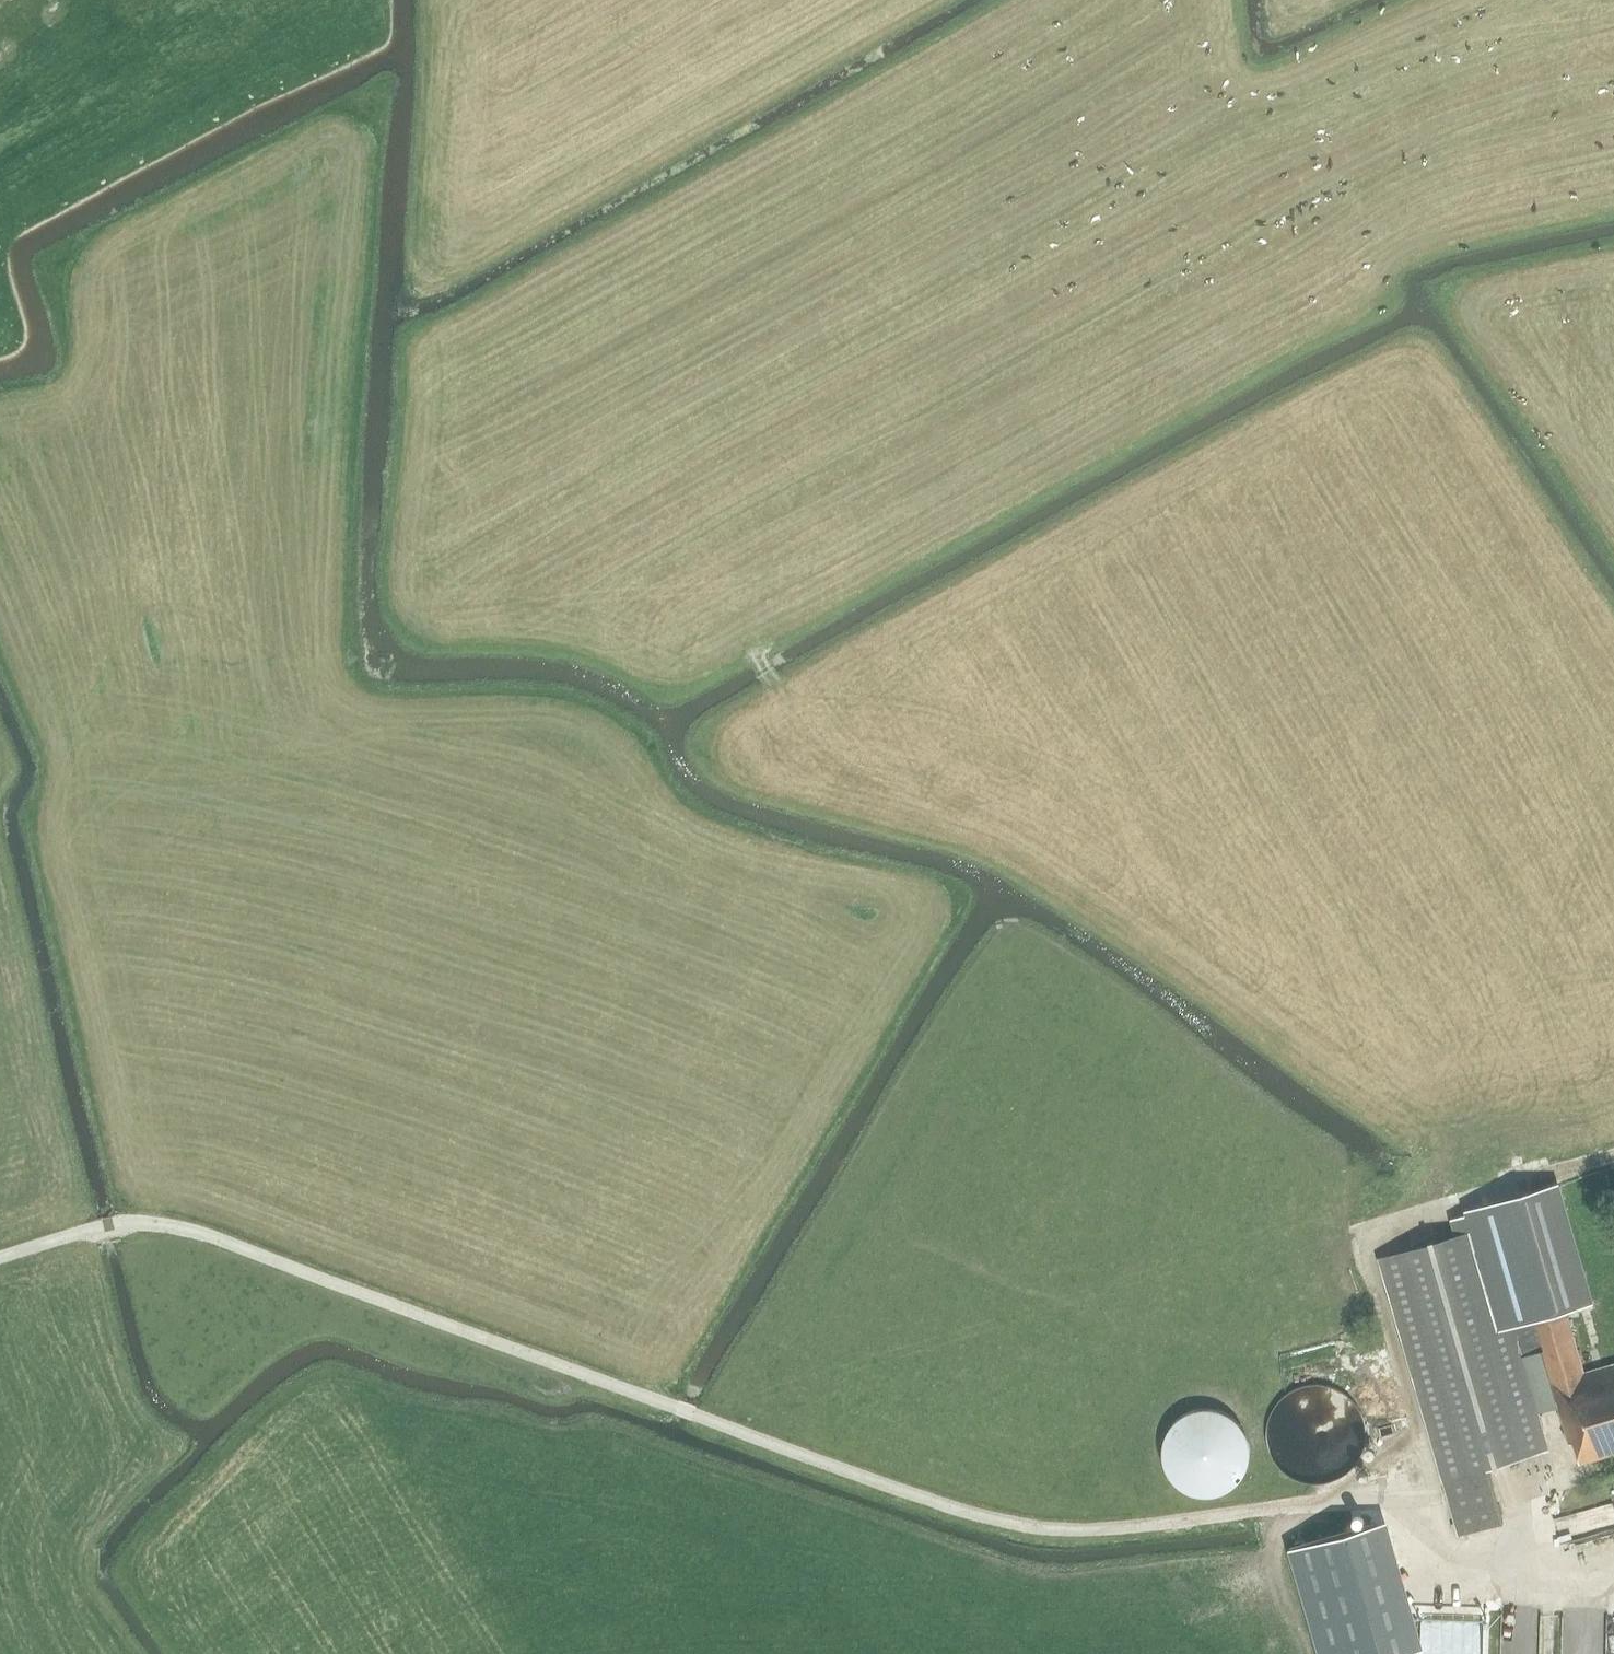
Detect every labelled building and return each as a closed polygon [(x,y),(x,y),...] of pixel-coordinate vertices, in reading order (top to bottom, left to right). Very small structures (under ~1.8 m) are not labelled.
[(1584,1373),(1566,1310),(1592,1303),(1558,1187),(1451,1219),(1455,1235),(1379,1257),(1459,1533),(1503,1520),(1488,1468),(1549,1450),(1538,1413),(1559,1407),(1570,1444),(1574,1443),(1580,1464),(1613,1454),(1613,1365),(1584,1373)] [(1317,1384),(1310,1384),(1303,1386),(1297,1388),(1291,1391),(1285,1395),(1280,1399),(1276,1404),(1272,1410),(1269,1416),(1268,1423),(1267,1429),(1266,1436),(1267,1443),(1269,1449),(1272,1456),(1275,1461),(1279,1467),(1284,1471),(1290,1475),(1296,1479),(1302,1481),(1309,1482),(1315,1483),(1322,1483),(1329,1481),(1335,1479),(1341,1476),(1347,1472),(1352,1468),(1356,1463),(1360,1457),(1362,1451),(1364,1444),(1365,1437),(1366,1431),(1365,1424),(1363,1417),(1360,1411),(1357,1405),(1353,1400),(1348,1395),(1342,1391),(1336,1388),(1330,1386),(1323,1384),(1317,1384)] [(1179,1487),(1192,1495),(1203,1497),(1219,1494),(1236,1484),(1248,1465),(1249,1449),(1246,1437),(1240,1425),(1226,1413),(1209,1408),(1194,1410),(1178,1416),(1167,1428),(1159,1443),(1160,1454),(1167,1474),(1179,1487)] [(1558,1512),(1563,1537),(1613,1527),(1613,1501),(1558,1512)] [(1388,1520),(1289,1549),(1301,1591),(1400,1563),(1388,1520)]
